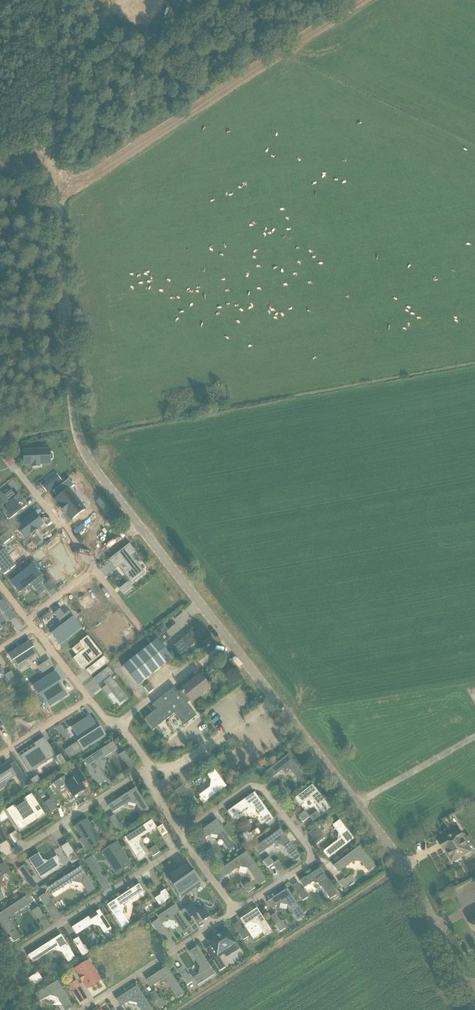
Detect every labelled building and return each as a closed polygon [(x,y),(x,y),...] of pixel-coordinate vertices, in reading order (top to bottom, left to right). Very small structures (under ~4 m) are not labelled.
[(48,450),(24,451),(25,464),(49,463),(48,450)] [(10,457),(6,460),(10,466),(15,463),(10,457)] [(66,492),(55,500),(60,507),(59,508),(64,514),(65,514),(71,521),(85,510),(69,490),(74,486),(69,479),(61,486),(66,492)] [(50,480),(42,486),(46,492),(54,485),(50,480)] [(0,494),(0,509),(9,520),(27,506),(18,495),(9,502),(1,493),(0,494)] [(34,513),(15,528),(21,536),(40,521),(34,513)] [(0,538),(0,539),(4,544),(13,537),(9,531),(0,538)] [(25,537),(19,542),(25,550),(31,545),(25,537)] [(54,566),(49,571),(58,583),(64,579),(59,572),(64,567),(70,574),(80,566),(61,543),(52,551),(61,562),(55,567),(54,566)] [(129,546),(110,561),(115,568),(123,562),(129,569),(124,573),(131,583),(144,573),(131,556),(135,553),(129,546)] [(0,553),(0,569),(5,574),(16,566),(3,550),(0,553)] [(46,556),(41,550),(33,556),(38,562),(46,556)] [(32,566),(11,582),(19,593),(30,584),(39,595),(45,591),(40,585),(44,582),(40,576),(32,566)] [(128,583),(119,590),(124,596),(133,589),(128,583)] [(90,586),(74,599),(82,609),(98,596),(90,586)] [(0,602),(0,607),(4,613),(10,609),(4,599),(0,602)] [(63,626),(52,635),(60,645),(81,629),(73,618),(69,621),(64,616),(60,611),(54,615),(63,626)] [(93,614),(84,621),(89,627),(98,620),(93,614)] [(163,625),(154,632),(158,638),(167,631),(163,625)] [(188,635),(174,646),(181,655),(195,644),(194,642),(194,641),(193,640),(192,639),(192,638),(191,637),(189,637),(188,635)] [(80,654),(73,659),(82,670),(102,655),(88,636),(80,642),(81,643),(75,648),(80,654)] [(123,667),(138,686),(172,659),(157,640),(123,667)] [(28,642),(7,656),(15,667),(16,667),(19,671),(27,666),(25,662),(36,655),(28,642)] [(112,644),(107,648),(115,657),(120,654),(112,644)] [(104,657),(95,664),(99,670),(108,663),(104,657)] [(49,661),(39,667),(42,673),(53,666),(49,661)] [(108,668),(102,673),(107,678),(112,673),(108,668)] [(11,672),(5,676),(8,681),(14,677),(11,672)] [(41,693),(49,706),(66,695),(58,682),(60,680),(55,674),(34,687),(38,694),(41,693)] [(156,710),(144,720),(153,731),(174,714),(184,727),(197,717),(187,705),(190,702),(191,703),(209,689),(208,686),(200,676),(197,678),(178,693),(174,688),(155,703),(152,705),(156,710)] [(127,698),(111,678),(104,683),(106,686),(102,690),(107,696),(112,692),(120,703),(127,698)] [(144,688),(149,694),(154,690),(149,684),(144,688)] [(89,717),(72,728),(81,741),(79,742),(83,749),(104,736),(100,729),(98,730),(89,717)] [(162,734),(156,739),(161,745),(167,740),(162,734)] [(37,746),(21,757),(31,772),(54,757),(44,740),(36,744),(37,746)] [(100,760),(117,749),(113,743),(84,761),(99,785),(106,781),(98,769),(100,760)] [(70,748),(65,751),(70,758),(75,755),(70,748)] [(125,751),(120,755),(124,762),(129,758),(125,751)] [(263,775),(268,781),(283,769),(290,770),(297,780),(304,775),(288,755),(263,775)] [(0,769),(0,785),(14,775),(7,765),(0,769)] [(77,768),(54,783),(57,790),(65,784),(74,797),(85,790),(82,784),(85,781),(77,768)] [(211,788),(200,796),(204,802),(226,787),(214,771),(208,776),(212,781),(211,788)] [(21,774),(15,777),(23,789),(29,785),(21,774)] [(37,776),(30,781),(34,785),(40,781),(37,776)] [(280,794),(286,789),(282,785),(276,790),(280,794)] [(181,797),(186,793),(182,786),(177,790),(181,797)] [(295,799),(300,805),(307,800),(314,801),(323,813),(329,808),(312,786),(295,799)] [(149,811),(135,789),(108,806),(113,813),(128,802),(136,804),(143,815),(149,811)] [(256,809),(266,824),(273,820),(254,794),(228,812),(232,818),(248,808),(256,809)] [(14,807),(8,811),(19,829),(26,825),(24,821),(34,815),(36,819),(43,814),(31,796),(25,800),(27,802),(15,809),(14,807)] [(52,801),(46,805),(51,815),(58,811),(52,801)] [(303,822),(309,817),(306,812),(299,817),(303,822)] [(86,820),(76,827),(86,843),(84,845),(87,851),(100,842),(86,820)] [(196,835),(201,841),(211,834),(218,835),(230,852),(236,847),(216,820),(196,835)] [(139,838),(156,828),(152,821),(125,838),(138,859),(145,855),(138,845),(139,838)] [(324,852),(328,858),(353,839),(339,821),(333,826),(339,834),(338,841),(324,852)] [(124,831),(119,824),(114,827),(118,834),(124,831)] [(260,854),(273,844),(282,845),(294,862),(300,857),(280,830),(255,848),(260,854)] [(439,842),(444,851),(445,851),(452,863),(468,854),(461,842),(465,840),(460,831),(439,842)] [(248,843),(253,839),(248,832),(243,836),(248,843)] [(318,833),(312,838),(316,843),(317,844),(325,838),(320,832),(318,833)] [(116,844),(103,853),(107,859),(109,857),(119,871),(129,864),(116,844)] [(160,852),(156,847),(150,852),(153,857),(160,852)] [(374,867),(359,847),(334,866),(338,872),(354,861),(361,862),(368,871),(374,867)] [(210,859),(217,855),(213,850),(206,854),(210,859)] [(73,852),(67,856),(72,864),(78,860),(73,852)] [(225,877),(239,867),(247,867),(259,885),(265,881),(246,853),(221,870),(225,877)] [(38,854),(29,860),(41,880),(63,866),(57,856),(48,862),(43,861),(38,854)] [(92,858),(86,861),(90,868),(96,864),(92,858)] [(268,868),(273,864),(268,858),(263,861),(268,868)] [(187,864),(167,877),(176,891),(179,895),(180,895),(187,890),(199,882),(187,864)] [(95,890),(80,867),(48,888),(52,894),(72,882),(82,884),(88,894),(95,890)] [(320,884),(330,899),(336,895),(320,869),(300,881),(304,888),(313,882),(320,884)] [(31,876),(25,879),(32,890),(37,886),(31,876)] [(349,886),(354,883),(349,876),(345,880),(349,886)] [(248,893),(255,888),(251,883),(245,888),(248,893)] [(139,885),(107,905),(122,928),(129,924),(122,913),(129,914),(130,906),(123,904),(143,892),(139,885)] [(203,889),(210,903),(219,899),(212,885),(203,889)] [(272,908),(280,903),(287,904),(297,920),(304,916),(287,890),(268,902),(272,908)] [(302,901),(308,898),(303,891),(298,894),(302,901)] [(49,901),(44,895),(39,898),(43,905),(49,901)] [(160,905),(165,901),(161,895),(156,898),(160,905)] [(14,915),(31,904),(26,897),(0,914),(0,921),(14,942),(20,938),(12,924),(14,915)] [(192,905),(185,909),(191,917),(199,912),(198,912),(197,912),(192,905)] [(175,921),(184,935),(191,930),(174,906),(159,917),(163,923),(168,920),(175,921)] [(37,918),(42,914),(38,908),(33,911),(37,918)] [(257,909),(240,920),(245,926),(252,937),(261,930),(264,936),(271,931),(257,909)] [(111,930),(99,911),(72,928),(76,935),(92,925),(99,926),(104,934),(111,930)] [(156,930),(161,927),(157,920),(152,924),(156,930)] [(280,932),(285,929),(280,922),(275,925),(280,932)] [(130,953),(126,962),(129,967),(147,956),(146,955),(150,953),(150,954),(158,949),(146,928),(140,931),(142,935),(140,936),(145,944),(130,953)] [(226,929),(207,941),(217,956),(223,953),(236,944),(226,929)] [(243,940),(248,937),(244,930),(239,933),(243,940)] [(75,958),(60,936),(28,956),(32,963),(53,950),(61,952),(68,963),(75,958)] [(88,952),(84,946),(78,949),(82,956),(88,952)] [(199,975),(193,979),(198,985),(214,975),(196,948),(190,952),(200,968),(199,975)] [(102,956),(95,960),(100,969),(107,964),(102,956)] [(219,957),(213,961),(220,971),(225,968),(219,957)] [(87,988),(99,980),(88,962),(76,970),(87,988)] [(183,994),(166,968),(147,980),(151,987),(159,982),(167,983),(177,998),(183,994)] [(192,983),(187,975),(182,979),(187,987),(192,983)] [(33,987),(38,984),(34,977),(29,980),(33,987)] [(77,980),(69,985),(74,995),(82,990),(77,980)] [(39,1001),(50,995),(57,997),(65,1009),(68,1009),(72,1008),(57,982),(36,995),(39,1001)] [(129,1001),(137,1002),(142,1009),(151,1009),(136,987),(116,1000),(121,1006),(129,1001)] [(164,1007),(160,1000),(155,1003),(159,1009),(164,1007)]
